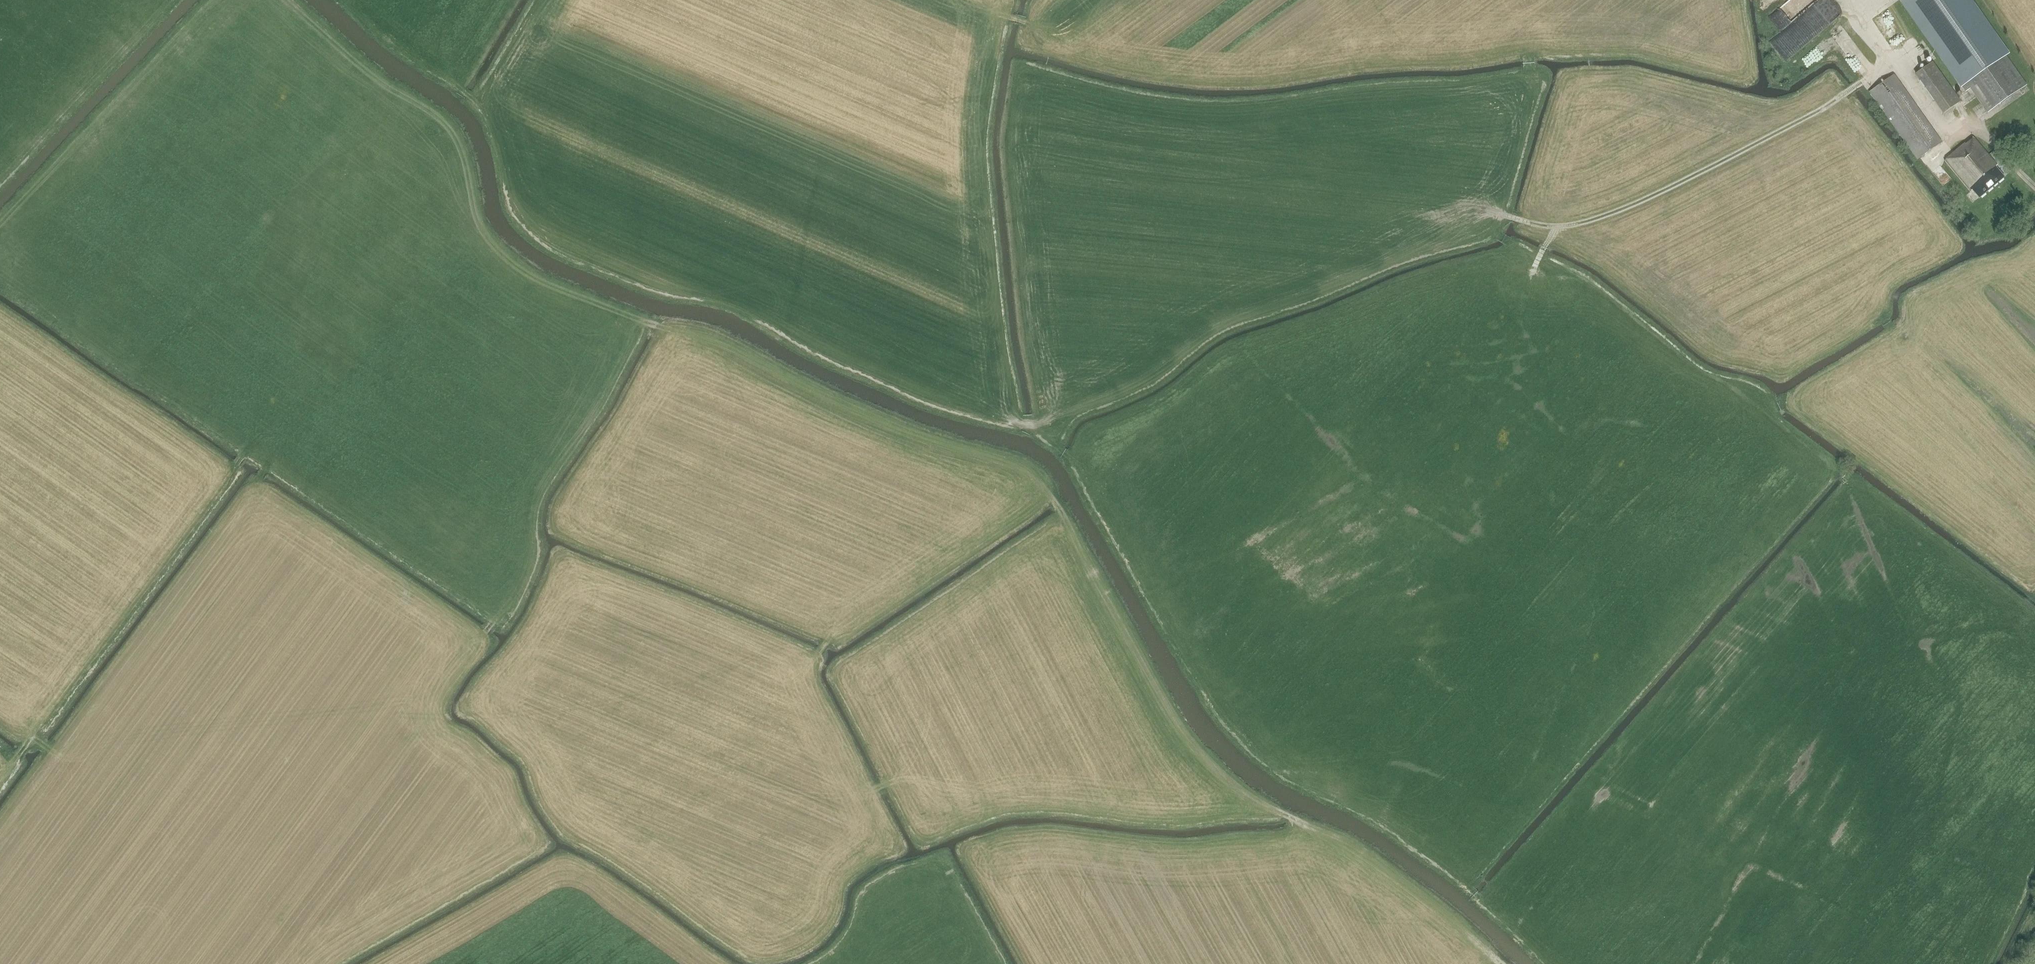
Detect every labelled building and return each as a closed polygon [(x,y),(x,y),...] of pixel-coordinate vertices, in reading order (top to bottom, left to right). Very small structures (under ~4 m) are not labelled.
[(1966,92),(1970,89),(1987,112),(2026,85),(1985,27),(1987,25),(1970,0),(1902,0),(1966,92)] [(1915,74),(1943,113),(1960,101),(1932,62),(1915,74)] [(1942,142),(1894,74),(1870,92),(1917,159),(1942,142)] [(1965,143),(1945,160),(1970,191),(1972,190),(1979,198),(2003,176),(1995,166),(1997,164),(1974,138),(1967,144),(1965,143)]
